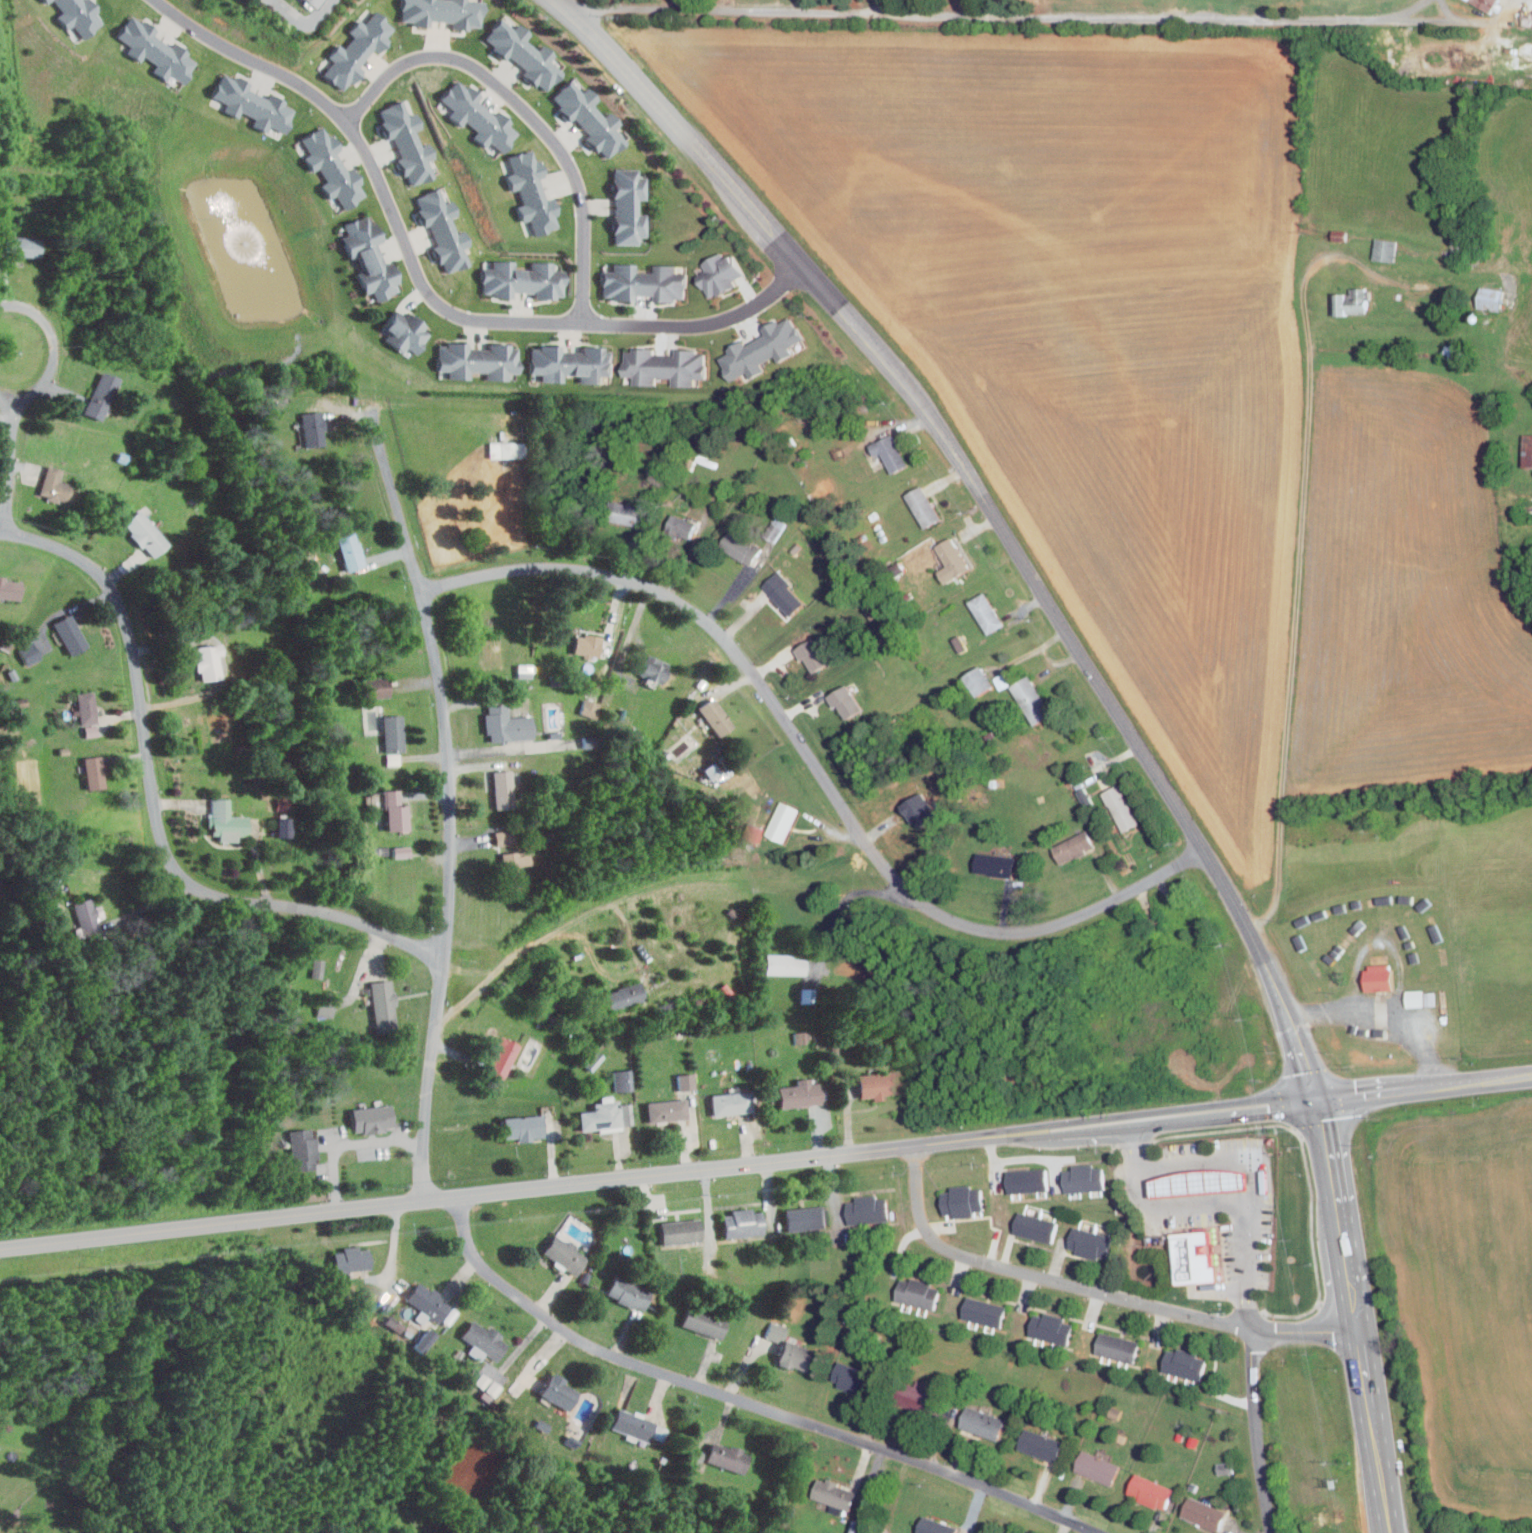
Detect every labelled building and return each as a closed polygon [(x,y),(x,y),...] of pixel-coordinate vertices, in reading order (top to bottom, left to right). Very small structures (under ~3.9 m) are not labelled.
[(63,13),(52,0),(89,0),(96,8),(90,13),(97,22),(82,35),(73,24),(67,28),(57,17),(63,13)] [(311,9),(300,0),(318,0),(311,9)] [(403,19),(404,0),(474,0),(474,3),(485,3),(484,23),(469,22),(469,29),(454,29),(454,22),(437,21),(436,28),(422,27),(422,20),(403,19)] [(1488,13),(1467,0),(1496,0),(1488,13)] [(129,13),(139,20),(141,17),(157,28),(154,32),(171,44),(174,40),(188,49),(183,56),(193,63),(182,79),(169,71),(166,77),(153,69),(157,63),(142,53),(138,59),(126,51),(130,45),(114,35),(129,13)] [(318,74),(327,65),(324,63),(337,48),(341,52),(354,36),(351,33),(362,20),(368,26),(376,17),(391,30),(381,41),(386,46),(377,57),(372,53),(360,66),(365,71),(356,82),(351,77),(338,92),(318,74)] [(502,20),(513,28),(515,25),(530,37),(526,41),(543,54),(545,50),(559,61),(554,67),(563,74),(550,90),(539,81),(535,86),(523,77),(527,72),(513,61),(508,67),(497,58),(501,52),(486,41),(502,20)] [(223,70),(232,74),(234,71),(254,81),(252,86),(268,94),(270,90),(290,99),(287,106),(298,111),(288,133),(272,126),(267,134),(249,126),(254,116),(242,111),(239,116),(225,109),(228,103),(211,95),(223,70)] [(468,78),(477,87),(480,85),(492,99),(489,103),(503,118),(506,115),(517,127),(511,133),(519,141),(504,155),(494,144),(489,149),(479,138),(484,133),(472,120),(467,125),(457,114),(462,110),(449,96),(468,78)] [(576,80),(585,90),(587,88),(600,101),(596,105),(610,120),(614,117),(625,130),(619,136),(627,144),(612,157),(602,147),(597,151),(587,140),(592,136),(580,123),(575,127),(565,117),(570,112),(557,98),(576,80)] [(407,101),(412,114),(415,112),(422,130),(417,132),(425,151),(429,149),(435,165),(427,168),(432,179),(413,186),(408,173),(401,175),(396,161),(402,159),(395,142),(389,145),(383,131),(390,129),(383,111),(407,101)] [(324,127),(331,137),(335,134),(344,147),(338,151),(352,174),(360,169),(367,181),(361,185),(366,194),(349,205),(338,189),(332,193),(326,185),(333,180),(322,162),(314,167),(308,157),(315,152),(306,138),(324,127)] [(527,150),(532,163),(535,161),(542,179),(537,181),(545,200),(549,198),(555,214),(547,217),(552,228),(533,235),(528,222),(521,224),(516,210),(522,208),(515,191),(509,194),(503,180),(510,178),(503,160),(527,150)] [(647,177),(646,200),(638,199),(638,214),(646,214),(646,236),(638,236),(638,244),(615,244),(616,169),(639,169),(639,177),(647,177)] [(443,185),(448,197),(451,195),(458,213),(453,215),(461,234),(465,232),(471,248),(463,251),(468,262),(449,269),(444,256),(437,258),(432,244),(438,242),(431,225),(425,228),(420,215),(426,212),(419,194),(443,185)] [(368,216),(371,223),(375,221),(384,243),(378,245),(385,263),(390,261),(399,282),(395,284),(397,290),(377,299),(373,289),(365,292),(358,276),(365,274),(357,255),(349,259),(341,239),(349,236),(345,225),(368,216)] [(1395,261),(1399,239),(1377,236),(1374,257),(1395,261)] [(4,237),(3,255),(37,256),(37,239),(4,237)] [(699,278),(711,297),(718,293),(720,298),(738,288),(735,282),(745,276),(733,255),(725,260),(721,253),(703,264),(708,273),(699,278)] [(485,270),(485,293),(493,293),(493,298),(512,298),(512,292),(537,292),(537,299),(565,299),(565,287),(569,287),(569,269),(563,269),(563,263),(534,262),(534,269),(517,269),(517,263),(498,263),(498,270),(485,270)] [(616,265),(636,266),(636,274),(655,274),(655,266),(676,266),(676,273),(687,273),(686,299),(678,299),(678,304),(656,304),(656,296),(633,296),(633,302),(611,302),(612,296),(605,296),(605,274),(616,274),(616,265)] [(1364,287),(1365,309),(1346,310),(1346,314),(1335,314),(1334,293),(1345,293),(1345,298),(1353,298),(1353,288),(1364,287)] [(721,355),(737,379),(749,371),(755,377),(767,369),(763,363),(777,354),(781,361),(795,352),(790,345),(808,333),(793,309),(721,355)] [(409,313),(426,326),(423,329),(430,334),(414,355),(403,347),(399,353),(384,341),(390,334),(383,329),(394,315),(403,321),(409,313)] [(445,343),(445,347),(436,346),(435,371),(445,372),(444,379),(468,380),(468,372),(484,372),(484,381),(509,382),(509,372),(519,372),(520,346),(489,345),(489,351),(463,350),(464,344),(445,343)] [(532,350),(531,373),(542,373),(542,381),(561,382),(562,374),(579,375),(579,384),(601,384),(601,377),(614,377),(614,350),(606,350),(606,345),(581,344),(581,352),(560,351),(560,347),(540,346),(540,350),(532,350)] [(1466,344),(1448,344),(1448,358),(1466,359),(1466,344)] [(633,346),(658,347),(658,353),(674,353),(674,347),(701,348),(700,353),(709,353),(708,380),(696,380),(696,387),(672,387),(672,379),(658,379),(658,385),(635,385),(634,379),(623,378),(624,352),(633,353),(633,346)] [(101,373),(117,380),(100,418),(84,411),(101,373)] [(321,413),(325,446),(305,448),(302,415),(321,413)] [(891,435),(908,465),(893,473),(881,451),(875,455),(870,447),(891,435)] [(491,441),(491,457),(527,457),(527,441),(491,441)] [(47,464),(62,469),(58,481),(76,487),(71,504),(37,492),(47,464)] [(923,486),(942,517),(926,527),(906,496),(923,486)] [(648,509),(645,527),(607,520),(611,502),(648,509)] [(138,511),(167,545),(152,558),(123,523),(138,511)] [(697,523),(690,540),(667,530),(674,513),(697,523)] [(764,534),(775,541),(786,523),(776,516),(764,534)] [(720,545),(753,564),(761,549),(729,531),(720,545)] [(356,532),(366,569),(347,574),(338,537),(356,532)] [(953,540),(971,571),(946,586),(938,572),(949,566),(938,548),(953,540)] [(761,587),(789,614),(802,601),(787,587),(791,584),(777,571),(761,587)] [(17,600),(19,583),(5,581),(6,576),(0,576),(0,598),(17,600)] [(986,592),(1005,624),(989,633),(970,602),(986,592)] [(54,623),(70,654),(86,645),(69,614),(54,623)] [(604,634),(600,657),(573,652),(576,636),(583,637),(584,631),(604,634)] [(953,638),(960,652),(967,649),(960,635),(953,638)] [(793,649),(801,661),(804,659),(813,673),(830,662),(813,636),(793,649)] [(27,664),(41,658),(34,641),(20,648),(27,664)] [(195,646),(197,656),(193,657),(195,670),(199,669),(201,680),(218,677),(214,655),(219,654),(217,642),(195,646)] [(649,652),(670,662),(660,682),(640,673),(649,652)] [(534,664),(518,664),(518,677),(534,678),(534,664)] [(996,685),(982,664),(966,675),(980,696),(996,685)] [(995,686),(1007,685),(1006,674),(993,676),(995,686)] [(1028,675),(1052,713),(1035,723),(1011,685),(1028,675)] [(369,696),(391,696),(391,676),(368,676),(369,696)] [(829,696),(835,706),(838,704),(847,719),(863,709),(847,684),(829,696)] [(76,694),(80,725),(96,723),(93,692),(76,694)] [(581,714),(597,717),(601,701),(584,697),(581,714)] [(714,698),(732,726),(718,735),(700,707),(714,698)] [(487,705),(491,742),(534,738),(532,713),(507,716),(506,704),(487,705)] [(385,715),(387,752),(405,751),(403,714),(385,715)] [(84,725),(86,737),(98,735),(97,724),(84,725)] [(585,748),(602,747),(601,735),(584,736),(585,748)] [(84,757),(87,788),(103,786),(100,756),(84,757)] [(493,771),(497,807),(515,806),(511,769),(493,771)] [(1120,785),(1140,822),(1125,830),(1104,793),(1120,785)] [(1093,803),(1086,786),(1078,789),(1085,806),(1093,803)] [(408,804),(409,830),(385,830),(384,789),(400,789),(400,805),(408,804)] [(211,799),(228,799),(228,815),(245,816),(245,835),(211,835),(211,799)] [(799,810),(785,842),(767,834),(781,802),(799,810)] [(293,817),(274,816),(273,836),(292,837),(293,817)] [(760,841),(765,827),(750,822),(745,836),(760,841)] [(497,846),(516,842),(514,828),(495,831),(497,846)] [(1087,830),(1096,846),(1063,863),(1054,847),(1087,830)] [(411,846),(394,846),(394,857),(412,857),(411,846)] [(502,854),(508,892),(525,889),(518,851),(502,854)] [(1015,857),(1012,878),(976,873),(978,853),(1015,857)] [(88,899),(99,933),(84,938),(72,904),(88,899)] [(1311,914),(1313,921),(1329,915),(1327,908),(1311,914)] [(806,961),(806,976),(764,976),(764,953),(792,953),(792,961),(806,961)] [(1309,959),(1317,978),(1326,974),(1317,955),(1309,959)] [(1365,990),(1392,989),(1391,968),(1364,969),(1365,990)] [(389,980),(397,1030),(378,1033),(370,983),(389,980)] [(640,983),(645,999),(611,1010),(606,993),(640,983)] [(816,987),(801,987),(801,1003),(816,1002),(816,987)] [(1408,1006),(1437,1006),(1437,990),(1408,991),(1408,1006)] [(797,1044),(810,1042),(808,1030),(795,1032),(797,1044)] [(505,1037),(521,1045),(502,1082),(487,1074),(505,1037)] [(593,1071),(600,1062),(598,1060),(602,1054),(598,1051),(593,1056),(592,1056),(585,1064),(593,1071)] [(617,1091),(634,1089),(631,1068),(614,1071),(617,1091)] [(897,1071),(900,1094),(884,1096),(885,1099),(874,1100),(874,1096),(861,1097),(859,1076),(897,1071)] [(680,1090),(696,1088),(694,1072),(678,1073),(680,1090)] [(822,1083),(824,1103),(781,1108),(779,1088),(798,1086),(797,1080),(811,1078),(812,1084),(822,1083)] [(751,1091),(754,1113),(714,1117),(711,1095),(751,1091)] [(688,1098),(690,1117),(649,1122),(647,1103),(688,1098)] [(620,1100),(623,1126),(580,1131),(578,1113),(594,1111),(593,1103),(620,1100)] [(392,1105),(395,1127),(355,1133),(351,1111),(392,1105)] [(542,1114),(545,1137),(518,1140),(518,1136),(503,1138),(501,1118),(542,1114)] [(311,1130),(316,1168),(295,1171),(289,1133),(311,1130)] [(1102,1167),(1104,1189),(1064,1193),(1062,1171),(1102,1167)] [(1044,1169),(1046,1191),(1007,1194),(1005,1172),(1044,1169)] [(1152,1180),(1154,1195),(1249,1188),(1247,1173),(1225,1170),(1202,1170),(1179,1173),(1152,1180)] [(980,1188),(982,1209),(943,1214),(941,1193),(980,1188)] [(886,1198),(888,1220),(848,1224),(846,1202),(886,1198)] [(823,1205),(825,1227),(785,1231),(783,1209),(823,1205)] [(761,1211),(763,1233),(724,1238),(721,1216),(761,1211)] [(1018,1212),(1013,1232),(1050,1242),(1055,1222),(1018,1212)] [(698,1218),(701,1241),(661,1245),(658,1223),(698,1218)] [(1072,1226),(1067,1247),(1106,1257),(1112,1237),(1072,1226)] [(1175,1234),(1211,1231),(1214,1266),(1219,1266),(1220,1280),(1179,1284),(1175,1234)] [(554,1234),(587,1258),(574,1276),(541,1252),(554,1234)] [(368,1249),(370,1269),(334,1272),(332,1253),(368,1249)] [(576,1288),(590,1291),(594,1273),(580,1270),(576,1288)] [(614,1273),(651,1290),(642,1310),(606,1293),(614,1273)] [(900,1278),(919,1283),(914,1305),(894,1300),(900,1278)] [(417,1282),(450,1305),(438,1322),(405,1300),(417,1282)] [(919,1283),(939,1288),(933,1310),(914,1305),(919,1283)] [(967,1295),(986,1300),(981,1322),(961,1317),(967,1295)] [(986,1300),(1006,1306),(1000,1327),(981,1322),(986,1300)] [(687,1304),(728,1318),(721,1338),(680,1324),(687,1304)] [(406,1325),(389,1314),(384,1323),(400,1333),(406,1325)] [(1034,1314),(1053,1319),(1048,1340),(1028,1335),(1034,1314)] [(1053,1319),(1071,1324),(1066,1345),(1048,1340),(1053,1319)] [(471,1320),(507,1345),(495,1362),(459,1337),(471,1320)] [(767,1337),(784,1342),(788,1325),(771,1321),(767,1337)] [(438,1335),(429,1327),(414,1345),(423,1353),(438,1335)] [(1100,1331),(1119,1336),(1114,1358),(1095,1353),(1100,1331)] [(1119,1336),(1140,1341),(1134,1363),(1114,1358),(1119,1336)] [(783,1339),(816,1351),(808,1372),(791,1366),(789,1369),(774,1364),(783,1339)] [(1167,1349),(1161,1371),(1181,1376),(1187,1354),(1167,1349)] [(1187,1354),(1205,1359),(1200,1381),(1181,1376),(1187,1354)] [(838,1361),(873,1373),(866,1392),(831,1380),(838,1361)] [(475,1382),(495,1397),(503,1387),(483,1372),(475,1382)] [(552,1372),(539,1395),(568,1411),(579,1392),(563,1383),(565,1379),(552,1372)] [(930,1416),(938,1394),(896,1379),(889,1401),(930,1416)] [(967,1405),(1004,1419),(996,1440),(959,1426),(967,1405)] [(618,1408),(656,1423),(648,1442),(610,1428),(618,1408)] [(548,1432),(551,1423),(538,1418),(535,1427),(548,1432)] [(1026,1428),(1062,1442),(1054,1462),(1018,1448),(1026,1428)] [(712,1442),(749,1454),(742,1473),(705,1460),(712,1442)] [(705,1451),(693,1449),(691,1465),(702,1466),(705,1451)] [(1083,1449),(1120,1465),(1111,1486),(1074,1470),(1083,1449)] [(1235,1473),(1234,1462),(1218,1463),(1219,1474),(1235,1473)] [(1135,1473),(1173,1490),(1165,1509),(1127,1493),(1135,1473)] [(818,1479),(855,1492),(848,1510),(811,1497),(818,1479)] [(1189,1496),(1226,1511),(1217,1531),(1181,1516),(1189,1496)] [(957,1528),(955,1532),(917,1532),(923,1516),(957,1528)] [(863,1522),(850,1519),(847,1532),(861,1532),(863,1522)]
